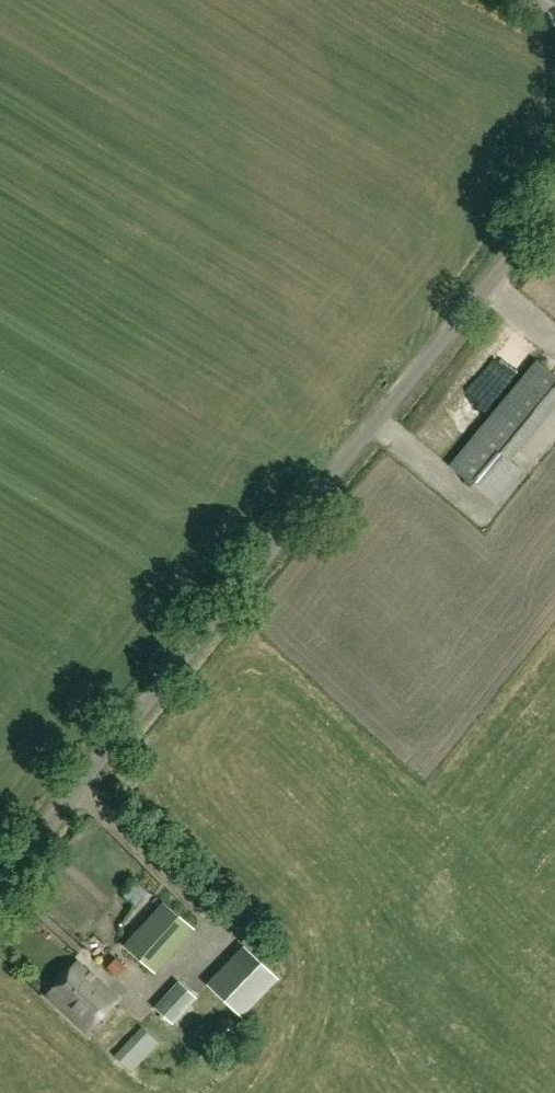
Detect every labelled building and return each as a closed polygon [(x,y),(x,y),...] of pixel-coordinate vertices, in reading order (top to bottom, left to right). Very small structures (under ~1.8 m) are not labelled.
[(458,388),(485,413),(524,371),(497,345),(458,388)] [(523,471),(512,462),(554,410),(554,376),(538,362),(452,468),(496,504),(523,471)] [(432,422),(450,447),(476,427),(458,403),(432,422)] [(132,781),(140,773),(135,768),(127,777),(132,781)] [(123,907),(134,914),(157,880),(147,873),(123,907)] [(154,973),(193,933),(164,902),(148,919),(134,935),(138,939),(129,949),(154,973)] [(242,1017),(278,979),(244,947),(208,984),(242,1017)] [(87,1032),(118,997),(78,962),(47,997),(87,1032)] [(173,1024),(197,998),(179,981),(155,1007),(173,1024)] [(131,1073),(157,1042),(141,1026),(114,1056),(131,1073)]
